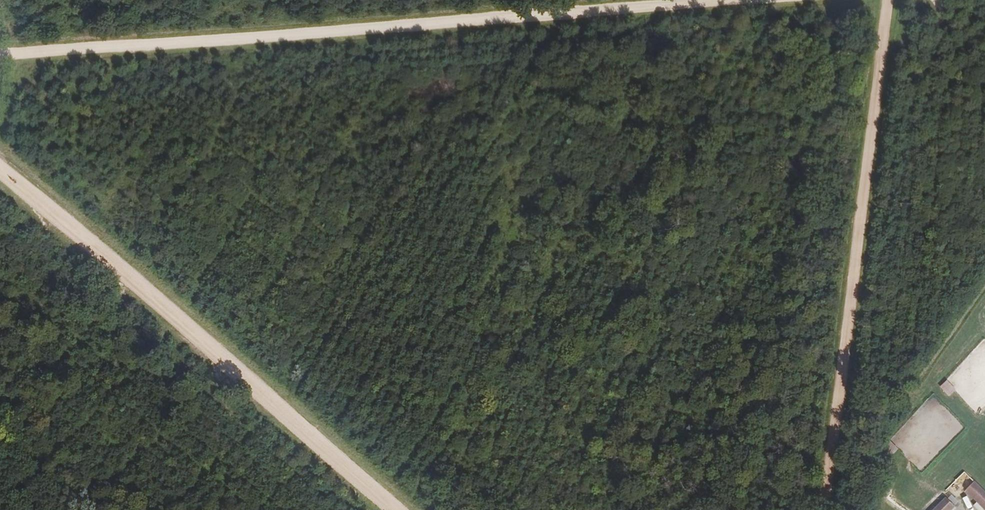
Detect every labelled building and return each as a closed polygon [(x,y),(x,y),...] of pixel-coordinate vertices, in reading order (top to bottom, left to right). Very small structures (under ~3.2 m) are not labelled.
[(946,379),(938,386),(947,396),(955,389),(946,379)] [(984,509),(984,493),(974,482),(965,491),(984,509)] [(954,505),(946,498),(934,509),(949,509),(954,505)]
